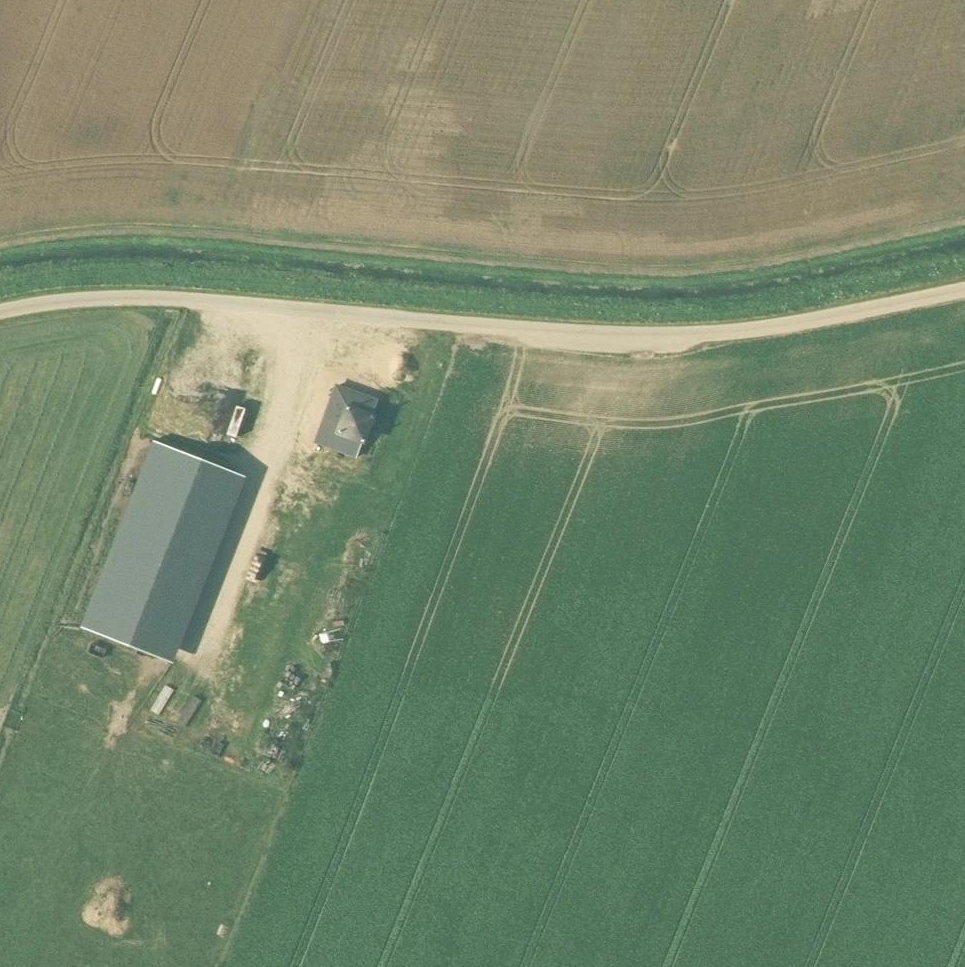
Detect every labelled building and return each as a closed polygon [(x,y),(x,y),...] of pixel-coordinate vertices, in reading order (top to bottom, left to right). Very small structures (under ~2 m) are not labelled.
[(378,401),(337,386),(316,442),(357,457),(378,401)] [(248,476),(157,442),(82,624),(175,660),(248,476)]
